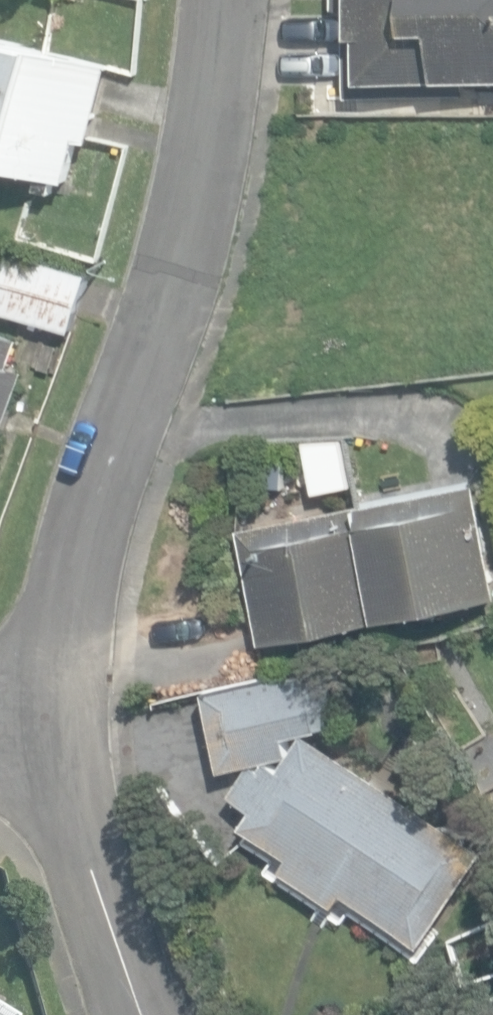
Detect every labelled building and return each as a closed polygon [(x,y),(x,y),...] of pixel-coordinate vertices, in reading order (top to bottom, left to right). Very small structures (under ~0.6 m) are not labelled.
[(461,97),(461,79),(492,79),(492,0),(337,0),(337,9),(350,9),(350,96),(461,97)] [(55,190),(58,178),(76,182),(81,162),(74,161),(80,138),(93,142),(112,63),(0,37),(0,163),(45,173),(42,187),(55,190)] [(74,334),(92,274),(12,250),(0,290),(0,311),(74,334)] [(28,369),(17,365),(27,339),(0,329),(0,449),(28,369)] [(361,507),(382,621),(492,599),(492,558),(479,484),(361,507)] [(361,507),(242,530),(265,644),(382,621),(361,507)] [(198,686),(215,763),(283,748),(279,731),(334,719),(320,659),(198,686)] [(345,892),(425,946),(487,852),(307,733),(282,771),(269,762),(263,772),(253,765),(235,793),(258,809),(246,827),(295,859),(286,872),(336,905),(345,892)]
